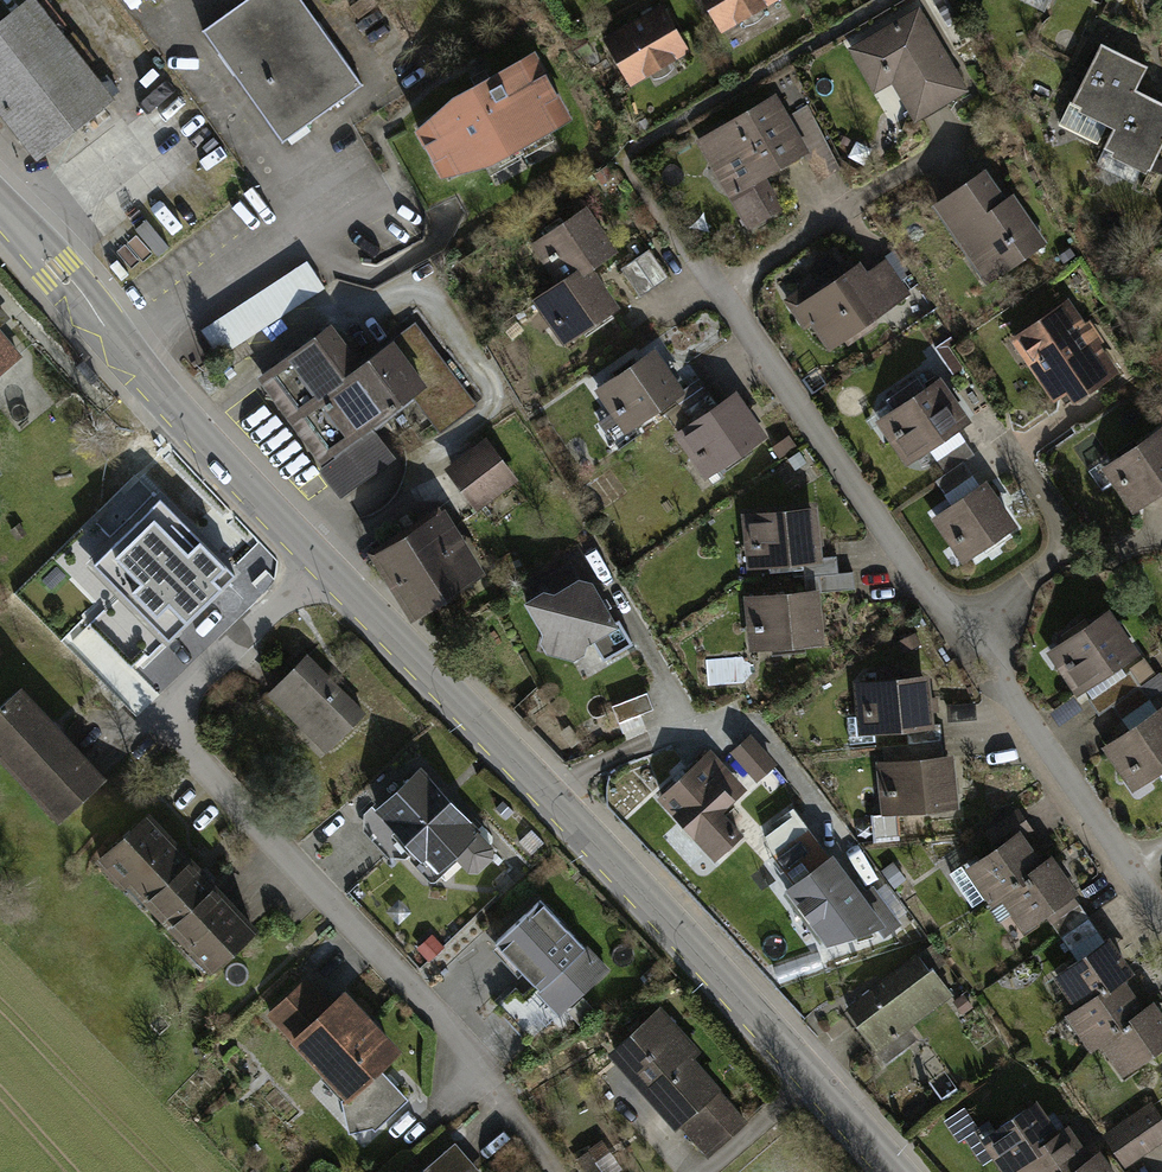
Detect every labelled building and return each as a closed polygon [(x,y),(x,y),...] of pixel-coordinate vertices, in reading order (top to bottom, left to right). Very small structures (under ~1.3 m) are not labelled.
[(202,30),(282,141),(362,84),(301,0),(244,0),(202,30)] [(722,27),(768,0),(706,0),(722,27)] [(0,27),(0,104),(38,154),(107,102),(32,3),(0,27)] [(661,8),(607,40),(631,81),(685,49),(661,8)] [(917,13),(854,50),(871,78),(888,68),(916,115),(962,89),(917,13)] [(1147,66),(1101,43),(1072,101),(1070,100),(1059,123),(1098,142),(1108,121),(1115,125),(1116,125),(1134,89),(1135,90),(1147,66)] [(566,117),(533,56),(455,99),(420,131),(442,172),(489,160),(566,117)] [(1135,90),(1134,89),(1116,125),(1115,125),(1104,147),(1150,170),(1161,145),(1161,103),(1135,90)] [(771,99),(702,139),(717,164),(725,160),(739,185),(732,189),(752,223),(779,206),(761,176),(802,152),(799,147),(823,133),(807,106),(783,119),(771,99)] [(842,166),(823,133),(799,147),(802,152),(819,180),(842,166)] [(1157,160),(1152,169),(1158,172),(1161,166),(1161,163),(1157,160)] [(980,172),(937,202),(968,246),(975,242),(998,276),(1042,245),(1016,209),(1009,214),(980,172)] [(583,212),(544,239),(553,252),(548,256),(565,282),(585,268),(610,251),(583,212)] [(654,286),(668,277),(648,249),(635,258),(654,286)] [(640,296),(654,286),(635,258),(621,268),(640,296)] [(306,260),(200,330),(218,357),(324,287),(306,260)] [(813,317),(832,344),(907,293),(886,263),(864,279),(856,268),(847,274),(840,264),(817,280),(824,290),(809,300),(819,313),(813,317)] [(612,307),(585,268),(565,282),(540,299),(558,324),(564,320),(574,334),(612,307)] [(1064,304),(1016,337),(1057,396),(1081,379),(1088,389),(1112,372),(1092,345),(1090,346),(1079,330),(1081,328),(1064,304)] [(328,327),(262,376),(293,418),(302,412),(336,458),(321,469),(341,494),(387,460),(368,425),(415,391),(443,427),(473,405),(422,336),(421,336),(413,327),(359,367),(328,327)] [(18,357),(0,335),(0,372),(18,357)] [(948,346),(954,342),(950,337),(935,347),(953,374),(962,367),(948,346)] [(652,352),(600,388),(619,415),(625,411),(634,424),(671,398),(679,392),(652,352)] [(90,382),(98,376),(84,359),(77,366),(90,382)] [(901,427),(893,433),(911,459),(931,444),(952,430),(964,422),(937,382),(927,389),(918,375),(883,399),(893,413),(891,414),(901,427)] [(671,398),(681,412),(709,392),(699,378),(679,392),(671,398)] [(681,412),(691,426),(718,407),(709,392),(681,412)] [(691,426),(681,432),(700,459),(705,454),(715,468),(760,436),(733,397),(718,407),(691,426)] [(952,430),(931,444),(940,457),(961,442),(952,430)] [(1117,481),(1135,507),(1161,489),(1161,436),(1159,432),(1114,463),(1123,476),(1117,481)] [(788,435),(772,446),(779,458),(795,447),(788,435)] [(961,442),(940,457),(937,459),(946,473),(963,461),(974,454),(965,440),(961,442)] [(487,447),(453,472),(475,501),(508,476),(487,447)] [(963,461),(946,473),(935,481),(945,495),(972,475),(963,461)] [(972,475),(945,495),(953,507),(981,488),(972,475)] [(964,539),(973,552),(1011,525),(984,486),(981,488),(953,507),(939,516),(958,543),(964,539)] [(236,575),(161,498),(95,562),(171,639),(236,575)] [(811,510),(749,516),(752,548),(759,547),(761,563),(803,559),(816,558),(811,510)] [(435,517),(406,535),(445,595),(473,577),(435,517)] [(406,535),(378,554),(416,613),(445,595),(406,535)] [(816,558),(803,559),(803,567),(790,569),(791,577),(804,576),(838,573),(836,556),(816,558)] [(550,597),(578,581),(570,565),(531,587),(536,597),(546,591),(550,597)] [(838,573),(804,576),(806,593),(813,593),(854,589),(853,572),(838,573)] [(536,597),(527,602),(543,630),(554,625),(565,645),(577,647),(591,640),(604,660),(632,644),(618,620),(614,623),(591,583),(578,581),(550,597),(546,591),(536,597)] [(806,593),(751,599),(754,630),(761,630),(763,646),(818,640),(813,593),(806,593)] [(1105,614),(1060,646),(1069,659),(1063,663),(1081,689),(1132,654),(1105,614)] [(902,640),(907,649),(920,643),(915,633),(902,640)] [(363,713),(306,656),(269,692),(301,724),(306,719),(331,744),(363,713)] [(1129,671),(1138,683),(1154,672),(1144,658),(1128,669),(1129,671)] [(877,671),(878,681),(899,679),(898,669),(877,671)] [(1088,699),(1098,714),(1112,704),(1139,685),(1138,683),(1129,671),(1116,680),(1114,677),(1095,691),(1097,694),(1088,699)] [(1149,698),(1161,689),(1161,684),(1155,675),(1139,685),(1149,698)] [(878,681),(861,683),(864,715),(871,714),(873,730),(906,727),(927,725),(922,677),(899,679),(878,681)] [(1139,685),(1112,704),(1121,718),(1149,699),(1149,698),(1139,685)] [(0,707),(0,743),(8,751),(3,755),(36,789),(40,786),(66,813),(103,778),(20,689),(0,707)] [(653,709),(647,692),(612,706),(618,722),(619,722),(623,732),(644,725),(640,714),(653,709)] [(1149,699),(1121,718),(1130,731),(1158,712),(1149,699)] [(1129,774),(1140,766),(1147,777),(1161,767),(1161,715),(1159,711),(1158,712),(1130,731),(1109,745),(1129,774)] [(906,727),(908,743),(941,740),(940,724),(927,725),(906,727)] [(735,751),(757,776),(771,763),(749,738),(735,751)] [(908,743),(909,761),(943,758),(941,740),(908,743)] [(709,753),(662,796),(717,856),(739,835),(718,812),(733,799),(710,775),(720,765),(709,753)] [(909,761),(884,763),(887,795),(895,794),(896,810),(952,805),(947,757),(943,758),(909,761)] [(404,836),(434,869),(453,852),(468,867),(477,868),(491,854),(491,846),(420,770),(376,811),(371,806),(364,814),(394,846),(404,836)] [(793,817),(804,832),(809,828),(793,807),(788,811),(793,817)] [(993,899),(1003,892),(1039,867),(1017,835),(1027,828),(1016,812),(988,831),(999,847),(972,865),(969,860),(952,872),(974,904),(990,894),(993,899)] [(209,965),(210,967),(252,928),(148,817),(101,861),(122,883),(131,875),(155,901),(151,904),(184,940),(188,936),(212,961),(209,965)] [(774,854),(804,832),(793,817),(767,836),(774,854)] [(809,828),(804,832),(815,847),(785,869),(796,884),(831,858),(809,828)] [(804,832),(774,854),(785,869),(815,847),(804,832)] [(791,888),(829,940),(877,923),(885,933),(898,924),(872,889),(860,898),(831,858),(796,884),(791,888)] [(1051,922),(1061,936),(1089,917),(1079,903),(1077,904),(1070,893),(1071,892),(1049,860),(1039,867),(1003,892),(1026,924),(1046,910),(1053,920),(1051,922)] [(550,983),(570,1004),(606,971),(540,899),(495,941),(541,991),(550,983)] [(1089,917),(1061,936),(1070,950),(1098,931),(1089,917)] [(442,947),(430,935),(418,947),(429,959),(442,947)] [(1128,974),(1105,941),(1059,973),(1081,1005),(1118,980),(1128,974)] [(921,954),(918,957),(928,970),(931,968),(933,971),(945,962),(933,947),(922,956),(921,954)] [(918,957),(849,1009),(859,1022),(857,1023),(885,1060),(906,1044),(895,1029),(948,989),(933,971),(931,968),(928,970),(918,957)] [(1140,1012),(1118,980),(1081,1005),(1072,1012),(1090,1038),(1086,1041),(1089,1047),(1104,1037),(1140,1012)] [(346,1095),(353,1129),(371,1124),(374,1128),(406,1098),(377,1068),(392,1053),(371,1030),(375,1026),(345,993),(331,1007),(307,981),(270,1015),(325,1073),(330,1069),(350,1091),(346,1095)] [(573,1013),(583,1023),(596,1011),(586,1000),(573,1013)] [(1150,1006),(1140,1012),(1104,1037),(1126,1069),(1161,1044),(1161,1023),(1150,1006)] [(616,1052),(676,1120),(688,1110),(718,1144),(743,1122),(667,1037),(676,1028),(661,1011),(616,1052)] [(1161,1118),(1161,1100),(1159,1097),(1150,1105),(1161,1118)] [(1055,1137),(1032,1104),(995,1130),(988,1120),(976,1129),(964,1110),(947,1122),(960,1141),(964,1137),(980,1160),(996,1149),(1009,1168),(1019,1162),(1055,1137)] [(1161,1137),(1161,1123),(1149,1105),(1107,1134),(1126,1162),(1161,1137)] [(1055,1137),(1019,1162),(1026,1171),(1072,1171),(1087,1162),(1065,1130),(1055,1137)] [(587,1171),(600,1171),(592,1159),(607,1149),(602,1141),(586,1152),(587,1154),(579,1160),(587,1171)] [(448,1149),(422,1171),(469,1171),(448,1149)] [(1097,1155),(1087,1162),(1072,1171),(1108,1171),(1097,1155)]
